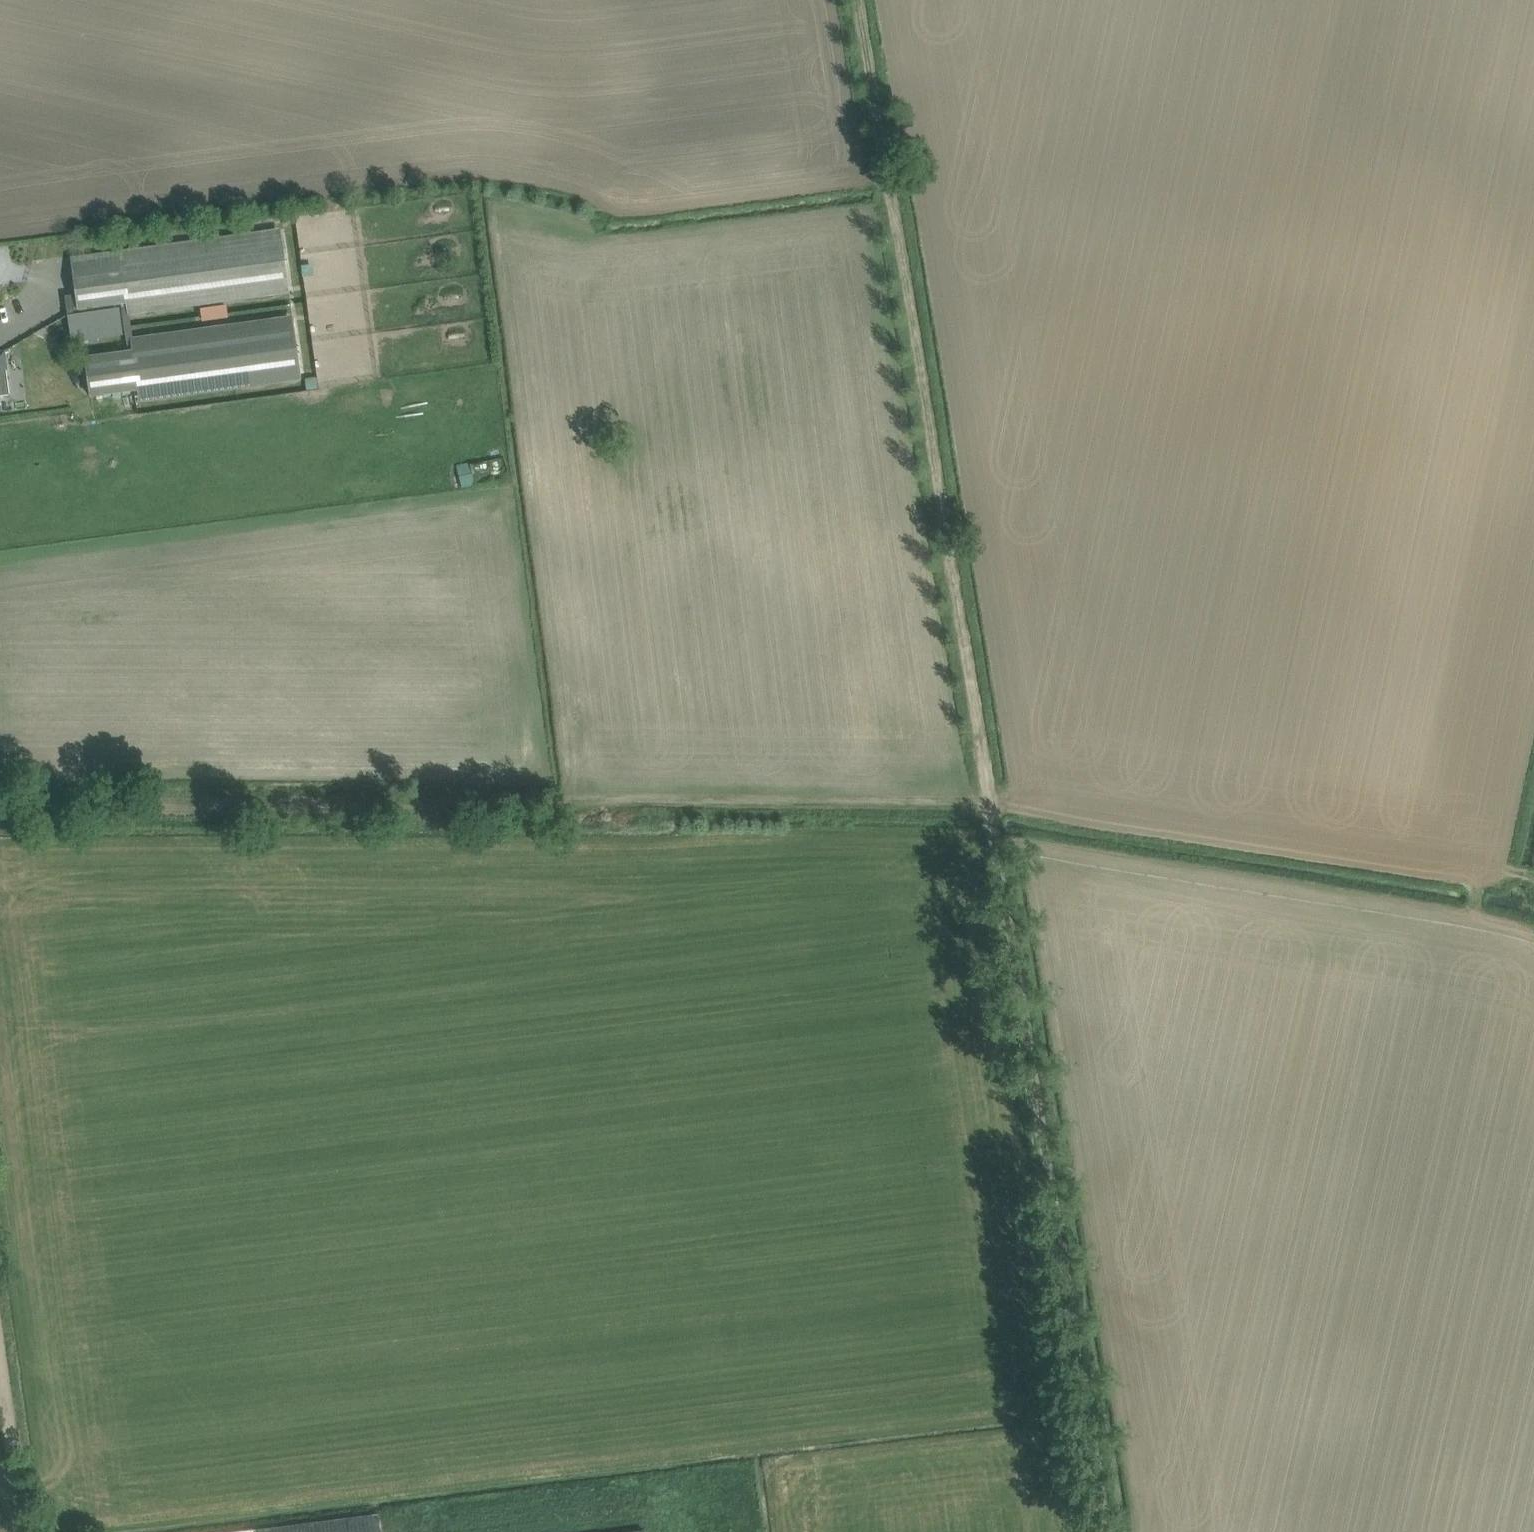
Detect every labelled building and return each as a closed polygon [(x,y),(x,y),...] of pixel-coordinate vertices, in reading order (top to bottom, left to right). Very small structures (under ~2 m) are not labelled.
[(79,308),(98,305),(126,302),(128,315),(290,294),(280,228),(118,250),(121,263),(73,270),(79,308)] [(201,309),(203,320),(226,317),(225,306),(201,309)] [(138,389),(139,401),(301,378),(293,315),(131,336),(133,348),(85,354),(90,395),(138,389)] [(10,394),(4,352),(0,352),(0,396),(10,394)]
